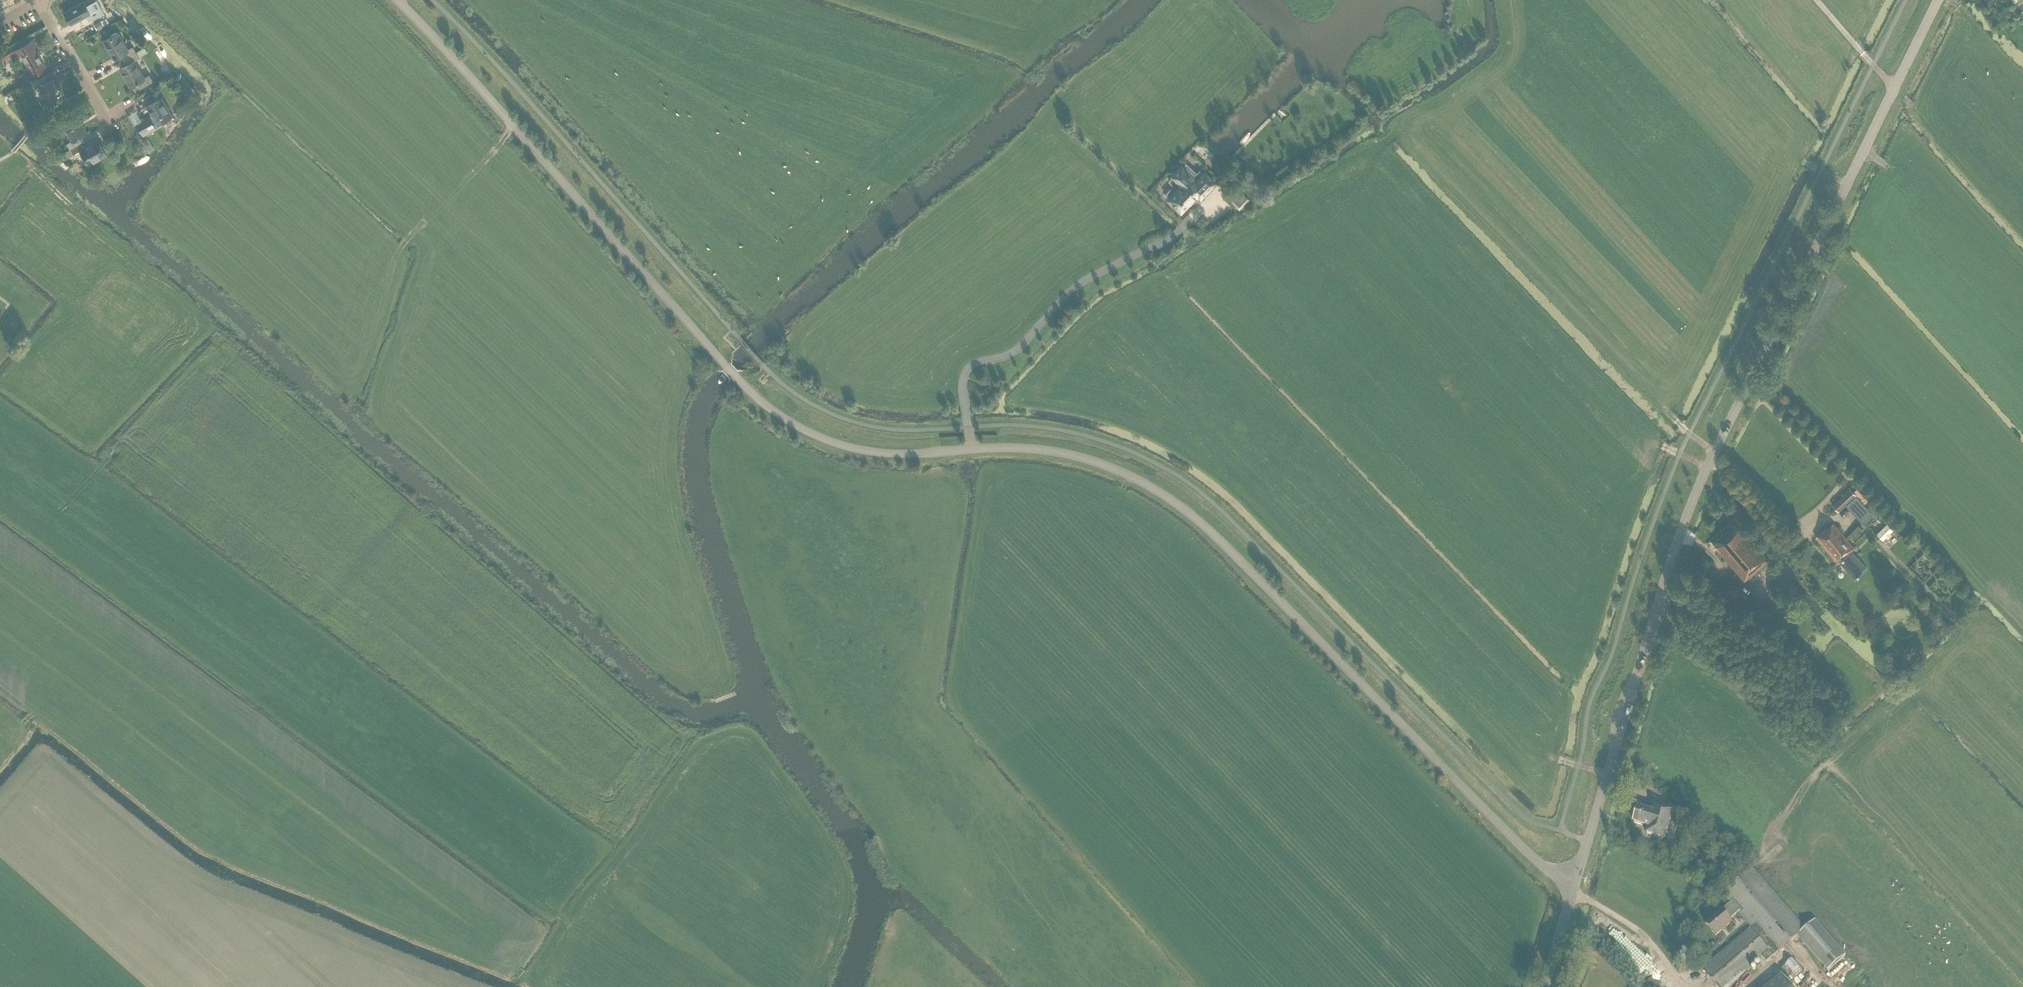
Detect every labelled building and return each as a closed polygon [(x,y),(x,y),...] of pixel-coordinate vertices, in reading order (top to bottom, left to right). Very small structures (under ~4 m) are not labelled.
[(96,0),(86,6),(83,2),(64,12),(71,25),(86,16),(89,22),(104,14),(96,0)] [(101,20),(94,24),(97,29),(104,25),(103,23),(101,20)] [(119,55),(123,60),(136,53),(133,47),(128,50),(118,33),(104,41),(114,58),(119,55)] [(36,52),(34,53),(32,49),(35,47),(32,41),(15,51),(18,55),(20,55),(22,55),(34,75),(44,70),(40,63),(42,62),(36,52)] [(0,53),(0,58),(2,61),(15,53),(11,47),(10,47),(8,49),(0,53)] [(134,61),(139,58),(136,53),(123,60),(126,66),(120,69),(130,86),(136,83),(140,88),(153,81),(149,75),(144,78),(134,61)] [(32,83),(35,89),(39,87),(48,102),(62,94),(56,84),(60,81),(54,70),(32,83)] [(161,83),(158,85),(160,89),(168,85),(166,81),(165,80),(164,81),(161,83)] [(157,122),(157,123),(171,115),(161,98),(147,106),(153,115),(148,118),(148,117),(137,123),(143,135),(154,128),(152,125),(157,122)] [(67,144),(69,148),(70,149),(84,141),(81,136),(86,133),(76,115),(62,123),(72,141),(67,144)] [(116,135),(114,136),(118,143),(124,140),(120,133),(118,134),(116,135)] [(146,136),(142,139),(149,152),(149,153),(154,150),(152,145),(150,142),(146,136)] [(58,154),(65,160),(73,154),(80,150),(88,164),(106,154),(97,140),(87,146),(84,141),(70,149),(69,148),(58,154)] [(1168,200),(1181,212),(1197,195),(1200,198),(1215,183),(1205,173),(1197,181),(1181,166),(1171,176),(1181,186),(1168,200)] [(1230,194),(1236,188),(1225,177),(1219,182),(1230,194)] [(1240,206),(1250,196),(1241,187),(1231,198),(1240,206)] [(1833,506),(1838,512),(1856,495),(1849,488),(1842,495),(1843,496),(1833,506)] [(1719,552),(1745,581),(1765,564),(1764,562),(1771,556),(1752,533),(1753,532),(1748,527),(1745,529),(1735,518),(1711,539),(1721,550),(1719,552)] [(1877,530),(1884,538),(1896,527),(1889,520),(1877,530)] [(1867,569),(1852,552),(1855,549),(1833,524),(1827,529),(1827,528),(1816,538),(1838,564),(1840,562),(1855,579),(1867,569)] [(1646,833),(1664,839),(1672,811),(1654,805),(1652,812),(1637,808),(1633,822),(1648,826),(1646,833)] [(1711,919),(1705,924),(1715,935),(1731,921),(1729,920),(1737,913),(1750,927),(1701,969),(1717,986),(1728,986),(1768,952),(1772,956),(1779,950),(1779,951),(1805,929),(1752,868),(1722,894),(1729,903),(1721,910),(1720,909),(1710,917),(1711,919)] [(1802,970),(1793,959),(1781,969),(1787,976),(1789,974),(1792,978),(1802,970)] [(1651,972),(1646,977),(1656,986),(1667,986),(1651,972)] [(1780,974),(1765,986),(1792,986),(1780,974)]
